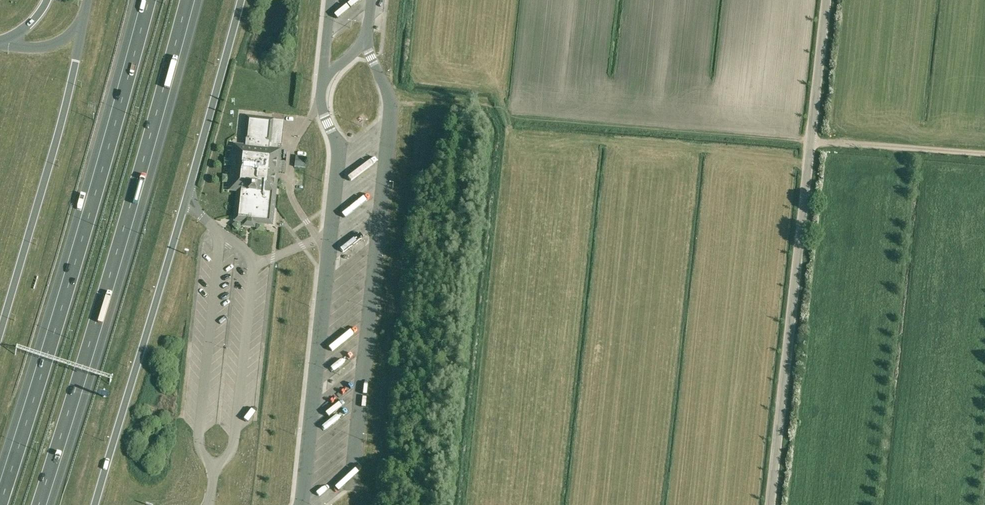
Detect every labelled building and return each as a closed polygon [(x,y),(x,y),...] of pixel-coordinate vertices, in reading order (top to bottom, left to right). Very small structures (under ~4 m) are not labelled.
[(279,151),(279,148),(278,148),(279,145),(280,145),(282,145),(283,136),(284,121),(271,119),(271,121),(248,118),(245,144),(245,147),(235,146),(234,156),(236,156),(235,168),(234,180),(232,179),(231,189),(239,190),(239,193),(236,216),(236,219),(245,220),(244,225),(253,226),(254,221),(271,223),(274,194),(277,173),(279,151)]
